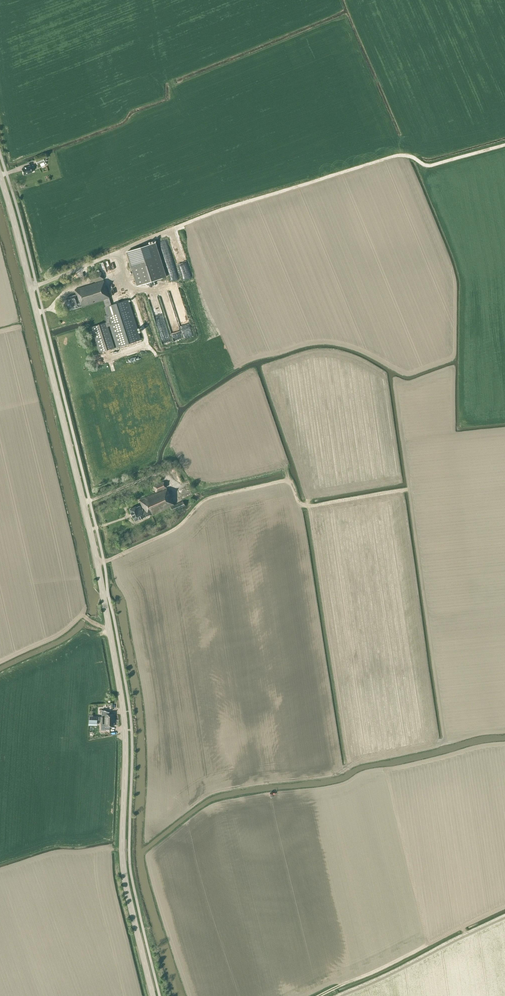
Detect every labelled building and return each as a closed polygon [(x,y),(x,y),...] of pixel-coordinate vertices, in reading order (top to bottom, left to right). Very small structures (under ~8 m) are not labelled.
[(22,169),(24,175),(32,173),(31,170),(34,169),(33,166),(22,169)] [(137,286),(166,277),(156,243),(126,252),(137,286)] [(101,264),(103,273),(110,271),(108,261),(102,262),(103,264),(101,264)] [(191,263),(194,274),(200,272),(197,262),(191,263)] [(88,277),(90,283),(95,281),(95,282),(103,279),(101,272),(93,274),(93,275),(88,277)] [(141,340),(128,300),(112,305),(104,281),(75,290),(76,295),(66,298),(70,310),(82,306),(82,307),(104,300),(106,307),(104,307),(107,315),(104,316),(106,322),(91,327),(99,353),(114,348),(108,327),(110,326),(117,347),(141,340)] [(174,505),(173,502),(164,481),(153,486),(156,493),(139,500),(143,509),(142,509),(140,505),(136,507),(130,509),(135,521),(150,514),(150,515),(170,507),(172,512),(185,506),(183,501),(174,505)] [(101,717),(101,720),(114,720),(114,714),(109,714),(109,712),(110,712),(109,712),(106,711),(104,710),(104,711),(102,710),(102,717),(101,717)] [(114,726),(114,720),(101,720),(101,724),(101,730),(110,730),(110,726),(114,726)]
